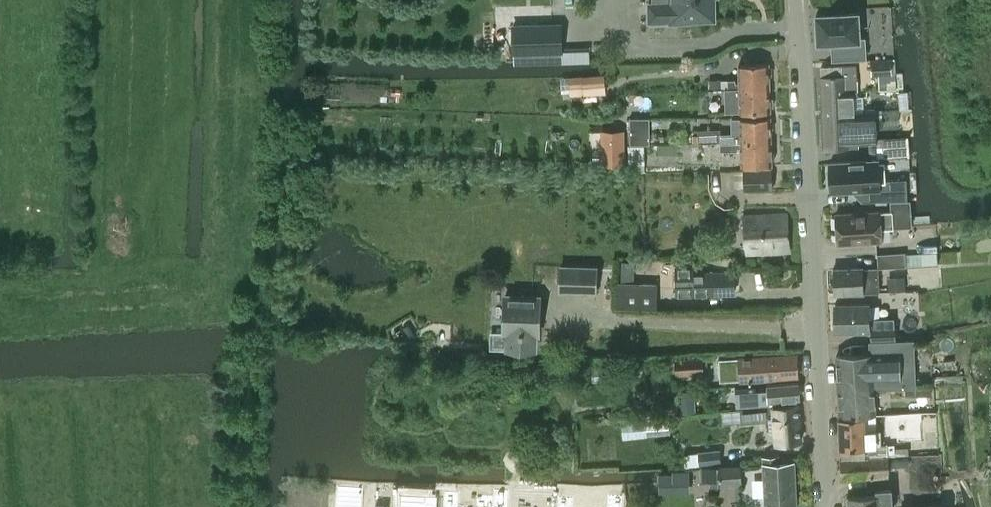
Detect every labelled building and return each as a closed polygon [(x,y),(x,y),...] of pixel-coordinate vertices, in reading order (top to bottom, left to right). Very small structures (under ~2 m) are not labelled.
[(713,0),(655,0),(655,1),(650,1),(650,24),(693,23),(693,17),(714,17),(713,0)] [(859,13),(818,15),(819,43),(836,42),(837,60),(833,60),(833,61),(868,59),(867,39),(861,39),(859,13)] [(514,51),(562,50),(561,25),(513,26),(514,51)] [(892,74),(891,57),(871,59),(872,75),(877,75),(892,74)] [(736,80),(728,80),(729,88),(771,87),(771,86),(770,76),(773,76),(772,68),(770,68),(770,64),(740,65),(740,83),(736,83),(736,80)] [(821,76),(823,114),(863,112),(862,97),(857,97),(856,66),(822,68),(822,76),(821,76)] [(895,74),(894,74),(895,89),(895,92),(903,91),(902,73),(895,74)] [(605,74),(569,76),(570,96),(606,94),(605,74)] [(894,74),(892,74),(877,75),(878,90),(895,89),(894,74)] [(708,78),(708,87),(720,86),(719,78),(708,78)] [(729,88),(726,88),(727,113),(741,112),(772,111),(771,108),(774,108),(774,100),(771,100),(771,90),(771,87),(729,88)] [(863,114),(863,112),(823,114),(825,150),(847,149),(847,145),(876,143),(875,114),(863,114)] [(649,130),(649,118),(630,119),(630,130),(649,130)] [(721,129),(698,129),(699,143),(721,142),(773,140),(772,130),(774,130),(774,122),(772,122),(772,118),(741,119),(733,119),(734,133),(721,134),(721,129)] [(878,158),(907,157),(906,136),(885,138),(885,143),(881,143),(881,147),(869,147),(869,159),(878,159),(878,158)] [(773,140),(721,142),(721,150),(743,150),(743,166),(773,165),(773,163),(773,161),(775,161),(775,154),(773,154),(773,143),(773,140)] [(632,173),(645,172),(644,146),(629,146),(630,164),(632,164),(632,173)] [(624,147),(601,148),(601,164),(624,164),(624,147)] [(908,187),(907,179),(879,180),(878,162),(878,160),(878,159),(869,159),(869,161),(831,163),(831,169),(828,169),(829,184),(832,184),(832,190),(862,189),(863,201),(908,199),(908,187)] [(774,190),(774,170),(745,170),(746,190),(774,190)] [(881,211),(836,214),(838,244),(883,241),(882,226),(913,224),(912,199),(891,201),(892,211),(881,211)] [(748,255),(790,252),(788,214),(746,217),(748,255)] [(907,266),(906,255),(906,252),(878,254),(879,268),(907,266)] [(936,253),(906,255),(907,266),(936,264),(936,253)] [(729,266),(730,258),(715,256),(714,264),(729,266)] [(735,294),(735,291),(735,272),(694,272),(694,263),(676,263),(676,295),(735,294)] [(562,267),(561,284),(568,285),(568,291),(597,292),(597,268),(562,267)] [(834,269),(835,293),(864,292),(864,293),(881,292),(880,275),(864,275),(864,268),(834,269)] [(891,277),(891,300),(910,299),(910,277),(891,277)] [(619,283),(618,308),(658,309),(659,284),(619,283)] [(491,332),(491,348),(509,348),(509,349),(532,350),(535,347),(536,334),(540,334),(541,298),(506,296),(505,333),(491,332)] [(872,342),(896,341),(896,327),(895,327),(895,318),(871,319),(870,303),(837,304),(837,307),(836,309),(836,316),(838,319),(838,332),(872,331),(872,342)] [(872,355),(837,356),(838,381),(874,380),(874,389),(875,389),(915,388),(913,340),(896,341),(872,342),(872,355)] [(797,354),(719,358),(720,381),(750,379),(750,380),(752,380),(752,379),(799,377),(797,354)] [(703,360),(677,362),(678,376),(704,375),(703,360)] [(838,381),(840,417),(876,415),(875,389),(874,389),(874,380),(838,381)] [(757,386),(736,387),(737,406),(770,404),(770,401),(776,401),(776,405),(788,404),(788,400),(800,399),(800,383),(768,385),(768,392),(758,392),(757,386)] [(694,390),(680,391),(681,412),(695,411),(694,390)] [(678,400),(666,401),(667,414),(679,413),(678,400)] [(798,405),(742,410),(743,424),(771,421),(771,426),(776,426),(777,444),(801,442),(798,405)] [(655,415),(646,416),(646,417),(647,435),(669,433),(668,420),(655,421),(655,415)] [(646,417),(646,416),(622,418),(623,437),(647,435),(646,417)] [(864,417),(840,418),(841,449),(865,448),(866,458),(888,458),(888,445),(881,445),(881,431),(865,432),(864,417)] [(722,450),(700,452),(701,464),(723,462),(722,450)] [(764,457),(767,506),(797,506),(795,463),(781,464),(781,456),(764,457)] [(842,479),(889,477),(888,458),(841,459),(842,479)] [(741,465),(700,467),(701,482),(717,481),(717,485),(743,483),(741,465)] [(661,471),(662,491),(693,490),(692,470),(661,471)] [(337,506),(361,506),(362,488),(338,487),(337,506)] [(438,506),(471,506),(454,505),(455,490),(439,489),(438,506)] [(849,497),(850,506),(893,506),(892,489),(877,490),(878,495),(849,497)] [(471,506),(504,506),(504,492),(489,491),(488,506),(471,506)] [(395,506),(433,506),(434,492),(420,492),(420,501),(395,500),(395,506)] [(553,506),(569,506),(569,495),(553,494),(553,506)] [(619,497),(603,497),(602,506),(618,506),(619,497)]
